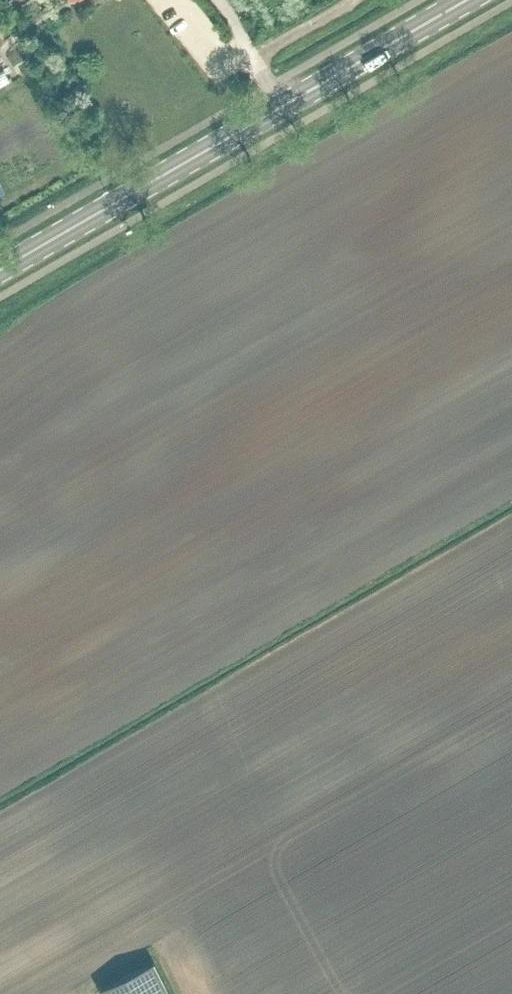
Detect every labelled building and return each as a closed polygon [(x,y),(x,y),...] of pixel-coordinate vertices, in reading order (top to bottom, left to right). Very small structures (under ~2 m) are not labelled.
[(150,961),(96,988),(99,993),(167,993),(150,961)]
